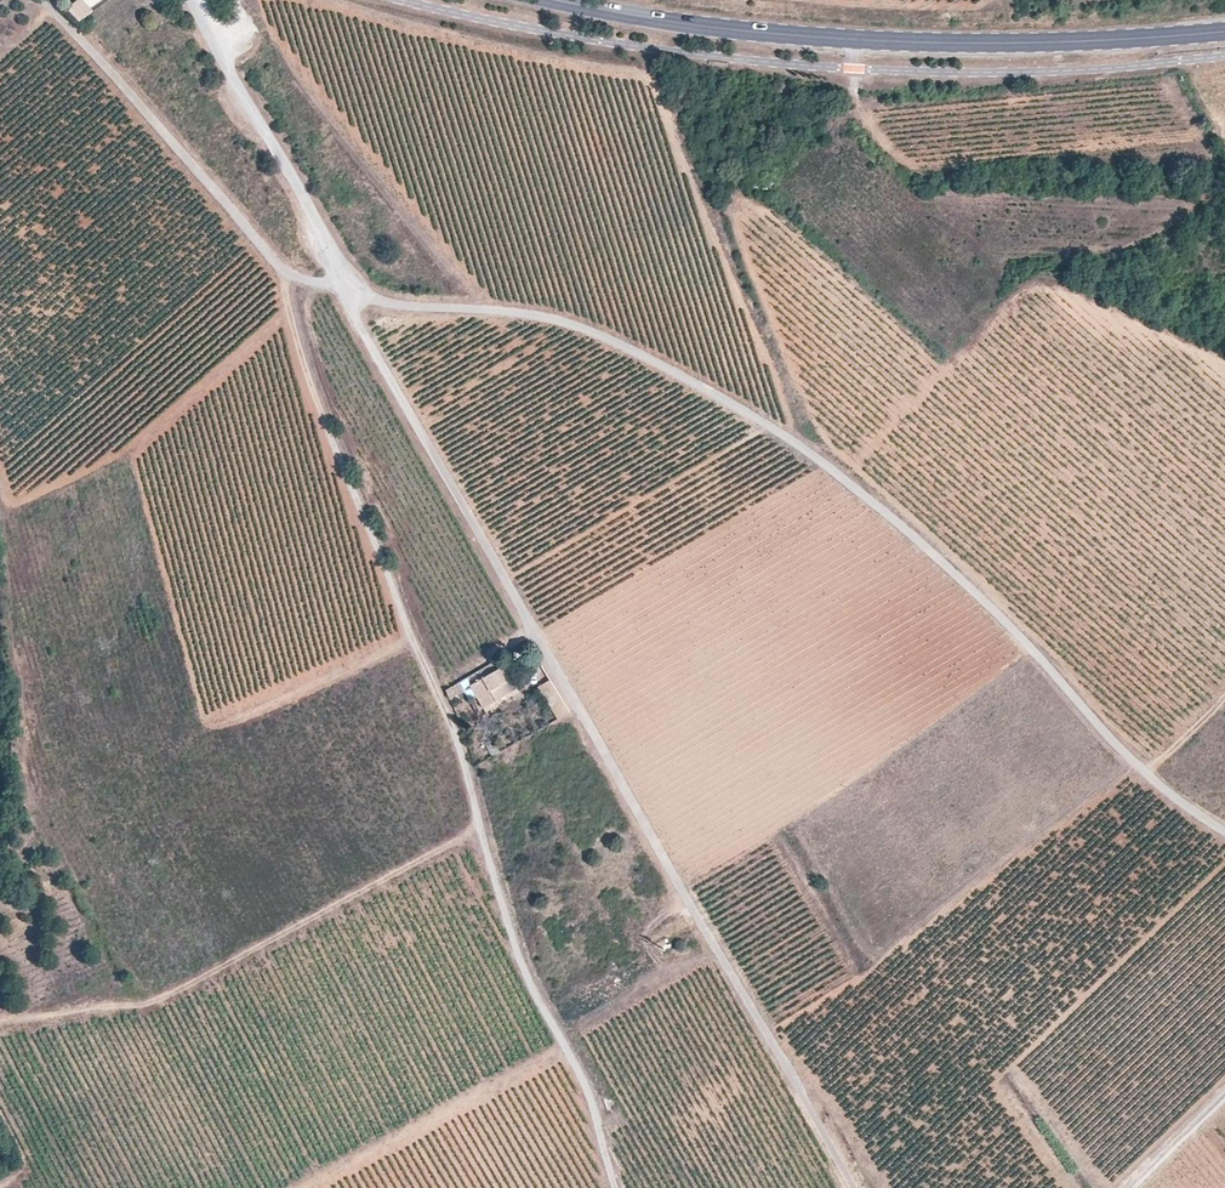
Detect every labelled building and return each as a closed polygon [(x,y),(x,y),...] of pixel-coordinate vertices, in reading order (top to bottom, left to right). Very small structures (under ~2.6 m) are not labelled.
[(93,12),(81,0),(78,0),(66,10),(78,22),(93,12)] [(483,678),(491,692),(511,679),(503,666),(483,678)] [(491,692),(483,678),(470,686),(483,708),(496,700),(491,692)] [(511,679),(491,692),(496,700),(517,688),(511,679)] [(474,708),(480,704),(471,689),(466,693),(474,708)]
